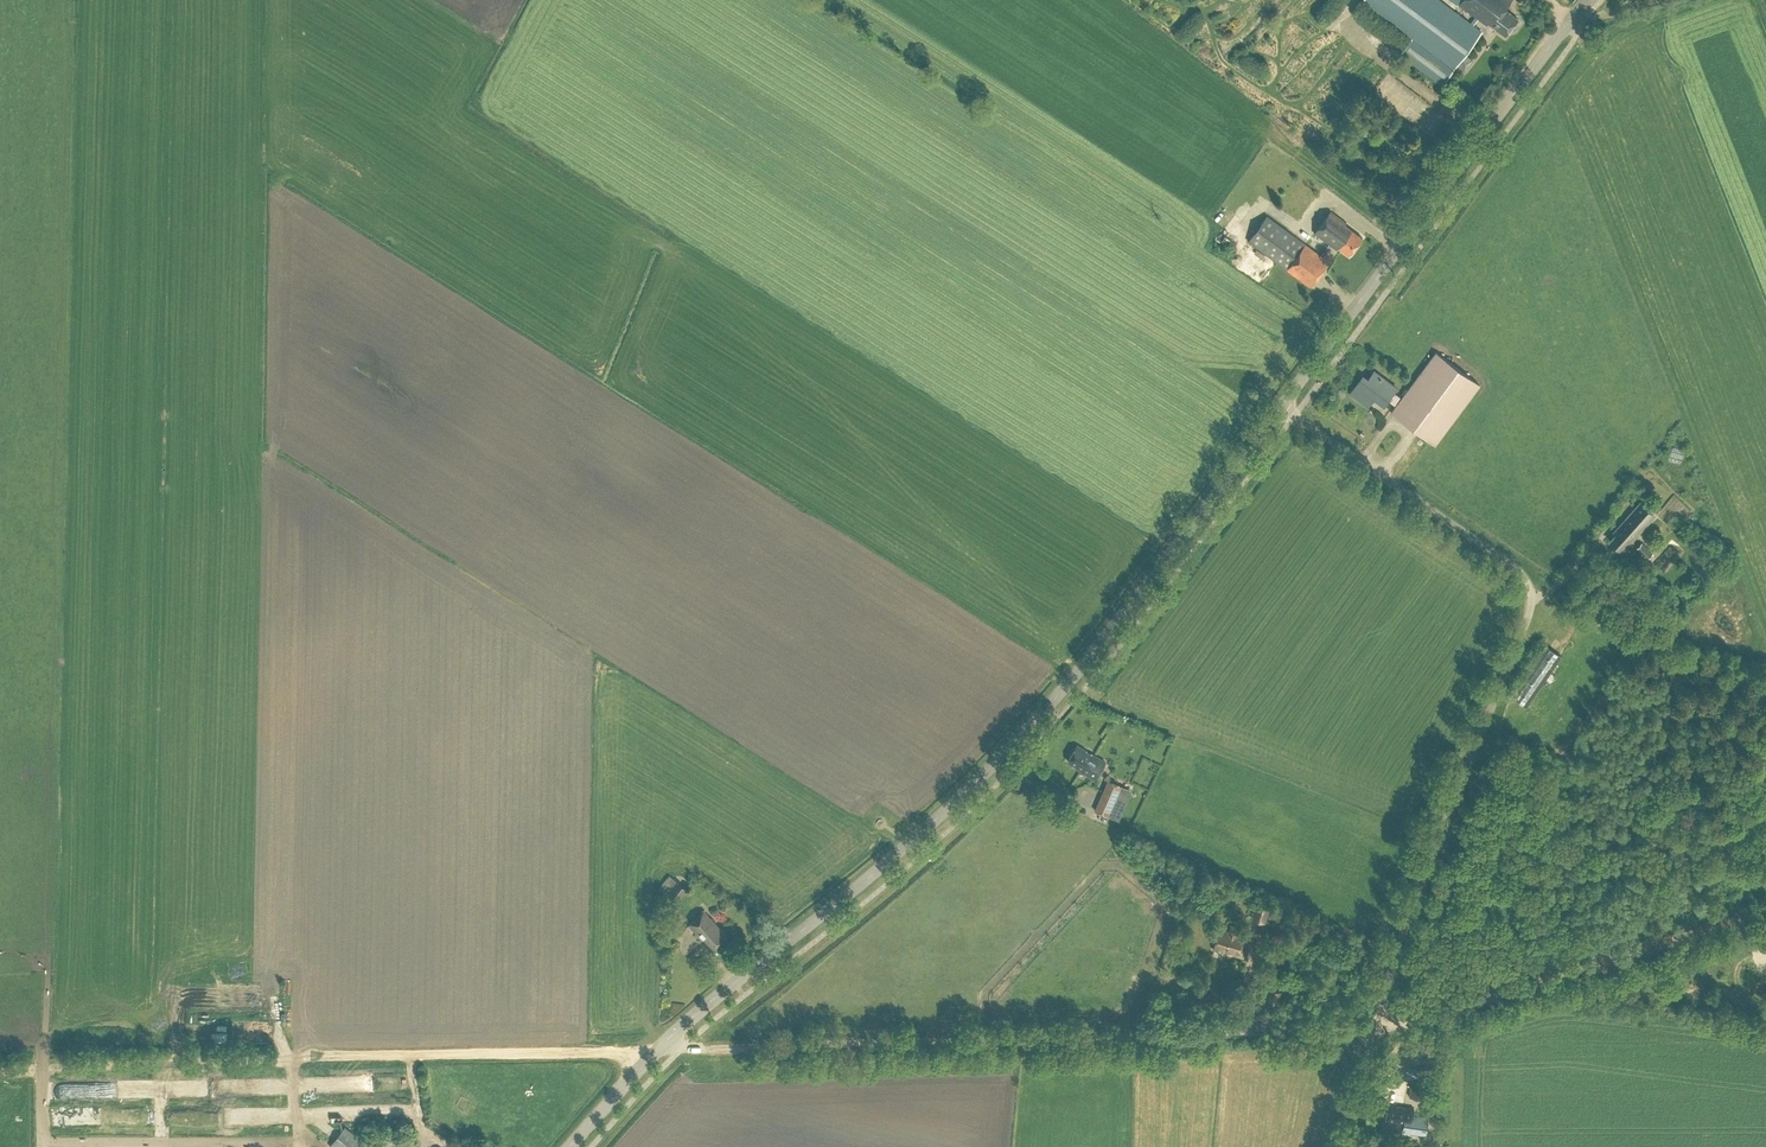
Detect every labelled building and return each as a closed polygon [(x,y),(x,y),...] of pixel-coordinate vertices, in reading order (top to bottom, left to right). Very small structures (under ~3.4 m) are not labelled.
[(1411,37),(1400,52),(1441,83),(1481,31),(1441,0),(1363,0),(1411,37)] [(1458,4),(1460,2),(1487,23),(1488,21),(1505,34),(1518,17),(1505,8),(1511,0),(1452,0),(1458,4)] [(1293,211),(1303,218),(1308,211),(1298,204),(1293,211)] [(1348,255),(1362,237),(1344,224),(1346,222),(1330,210),(1314,232),(1337,249),(1338,247),(1348,255)] [(1328,260),(1266,215),(1243,247),(1252,254),(1257,247),(1286,268),(1283,272),(1290,277),(1293,273),(1310,286),(1328,260)] [(1435,443),(1480,384),(1437,351),(1402,398),(1394,391),(1397,387),(1374,369),(1367,378),(1362,374),(1349,391),(1366,404),(1373,396),(1384,405),(1389,398),(1397,405),(1392,411),(1435,443)] [(1673,455),(1686,459),(1690,449),(1677,444),(1673,455)] [(1628,545),(1655,513),(1640,500),(1612,531),(1614,533),(1608,540),(1619,550),(1625,543),(1628,545)] [(1647,557),(1653,551),(1642,540),(1636,547),(1647,557)] [(1595,589),(1604,580),(1594,571),(1585,580),(1595,589)] [(1526,706),(1561,655),(1546,645),(1510,695),(1526,706)] [(1185,760),(1193,742),(1185,738),(1177,756),(1185,760)] [(1067,760),(1076,765),(1075,767),(1095,779),(1106,761),(1077,743),(1067,760)] [(1108,814),(1120,784),(1107,778),(1095,808),(1108,814)] [(668,873),(657,889),(666,895),(677,880),(668,873)] [(677,880),(666,895),(676,903),(687,888),(677,880)] [(680,908),(672,900),(663,909),(667,913),(670,910),(674,914),(680,908)] [(1265,921),(1270,906),(1257,902),(1252,917),(1265,921)] [(728,935),(706,909),(690,923),(701,937),(705,934),(715,946),(728,935)] [(679,933),(686,926),(670,910),(663,917),(679,933)] [(1237,935),(1239,927),(1229,924),(1227,932),(1219,930),(1214,949),(1244,957),(1249,938),(1237,935)] [(1279,1003),(1282,990),(1269,988),(1266,1001),(1279,1003)] [(271,1035),(270,1021),(257,1022),(259,1036),(271,1035)] [(211,1024),(211,1039),(231,1039),(231,1025),(211,1024)] [(1425,1098),(1427,1080),(1411,1077),(1408,1095),(1425,1098)] [(272,1088),(272,1079),(259,1080),(260,1088),(272,1088)] [(1402,1129),(1425,1133),(1427,1124),(1428,1117),(1413,1114),(1414,1107),(1406,1106),(1406,1107),(1396,1105),(1396,1104),(1388,1103),(1385,1124),(1402,1127),(1402,1129)] [(250,1122),(251,1107),(244,1106),(242,1120),(250,1122)] [(345,1126),(330,1145),(333,1146),(372,1146),(345,1126)] [(375,1146),(394,1146),(396,1142),(382,1134),(375,1146)]
